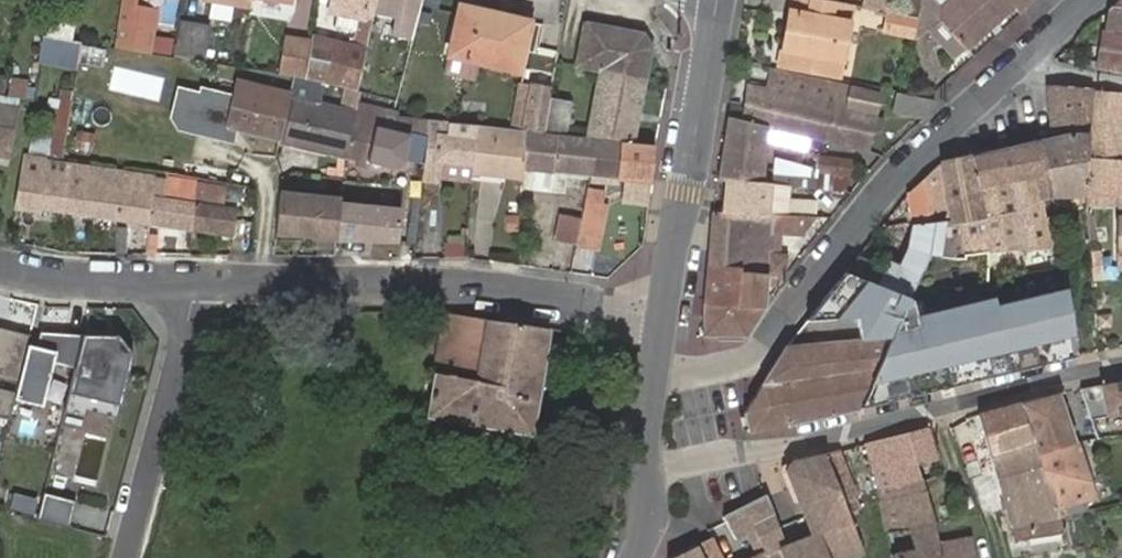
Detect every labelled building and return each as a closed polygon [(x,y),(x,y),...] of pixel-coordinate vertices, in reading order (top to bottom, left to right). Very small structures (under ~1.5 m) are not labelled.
[(219,4),(233,7),(247,10),(248,0),(220,0),(219,4)] [(373,17),(377,0),(332,0),(362,6),(359,20),(362,20),(356,49),(311,37),(310,44),(305,74),(304,79),(304,80),(358,95),(373,17)] [(373,17),(392,21),(392,39),(411,44),(423,0),(377,0),(373,17)] [(774,72),(835,85),(849,7),(847,7),(816,0),(788,0),(786,10),(795,11),(787,59),(777,56),(774,72)] [(939,7),(937,22),(960,50),(1009,9),(1015,16),(1033,1),(1033,0),(934,0),(939,7)] [(1081,34),(1100,35),(1098,71),(1121,75),(1121,0),(1119,0),(1081,34)] [(134,7),(122,5),(114,47),(150,53),(157,11),(134,7)] [(479,67),(519,76),(530,25),(461,9),(446,78),(476,84),(479,67)] [(786,10),(777,56),(787,59),(795,11),(786,10)] [(885,12),(880,33),(908,40),(913,19),(885,12)] [(181,20),(174,54),(203,61),(209,26),(181,20)] [(601,74),(645,83),(651,52),(642,37),(586,28),(578,70),(601,74)] [(78,73),(82,43),(62,39),(44,36),(39,66),(78,73)] [(279,69),(305,74),(310,44),(284,40),(279,69)] [(120,63),(114,84),(164,96),(169,75),(120,63)] [(636,144),(645,83),(601,74),(589,139),(636,144)] [(278,142),(289,99),(291,91),(235,77),(231,93),(223,127),(238,131),(278,142)] [(724,126),(716,179),(725,180),(768,185),(789,188),(841,194),(843,180),(847,180),(849,166),(827,162),(825,177),(815,176),(814,179),(762,172),(767,156),(770,145),(773,131),(807,139),(835,147),(848,95),(771,79),(767,95),(748,91),(739,122),(726,118),(724,126)] [(20,98),(28,99),(30,85),(10,82),(9,97),(20,98)] [(223,127),(231,93),(198,85),(197,91),(177,86),(169,117),(177,131),(234,146),(238,131),(223,127)] [(526,136),(543,138),(551,93),(518,85),(510,131),(522,133),(526,133),(526,136)] [(1088,138),(1090,93),(1051,91),(1051,139),(1088,138)] [(1121,119),(1121,97),(1090,93),(1088,138),(1087,160),(1120,164),(1121,119)] [(875,102),(848,95),(835,147),(862,153),(875,102)] [(5,96),(2,96),(0,96),(0,108),(17,111),(20,98),(9,97),(5,96)] [(905,115),(921,118),(932,104),(926,103),(905,98),(897,97),(895,113),(905,115)] [(347,160),(358,113),(290,98),(289,99),(278,142),(347,160)] [(553,98),(547,132),(566,136),(573,101),(553,98)] [(430,138),(432,122),(397,118),(398,115),(392,113),(394,108),(361,100),(358,113),(347,160),(357,163),(370,166),(394,172),(404,162),(410,134),(430,138)] [(17,111),(0,108),(0,159),(8,161),(17,111)] [(475,168),(479,128),(432,122),(430,138),(423,183),(439,185),(440,176),(441,166),(475,170),(475,168)] [(510,131),(479,128),(475,168),(475,170),(475,171),(508,173),(507,180),(525,182),(526,169),(526,136),(526,133),(522,133),(510,131)] [(804,153),(807,139),(773,131),(770,145),(804,153)] [(595,176),(601,144),(543,138),(526,136),(526,169),(535,170),(595,176)] [(1050,194),(1085,196),(1087,160),(1088,138),(1051,139),(1038,142),(1044,169),(1047,168),(1050,194)] [(1016,254),(1050,249),(1044,198),(1038,142),(938,166),(939,194),(940,231),(950,232),(949,261),(985,256),(1016,252),(1016,254)] [(1051,198),(1050,194),(1047,168),(1044,169),(1038,142),(1044,198),(1051,198)] [(651,182),(656,150),(601,144),(595,176),(589,212),(606,215),(612,178),(626,180),(621,204),(648,206),(651,182)] [(26,154),(16,210),(37,213),(38,208),(115,218),(121,173),(48,163),(48,158),(26,154)] [(814,179),(815,176),(816,170),(767,156),(762,172),(814,179)] [(1085,196),(1121,198),(1121,164),(1120,164),(1087,160),(1085,196)] [(368,172),(370,166),(357,163),(355,170),(368,172)] [(475,171),(475,170),(441,166),(440,176),(474,179),(475,178),(475,171)] [(508,173),(475,171),(475,178),(507,180),(508,173)] [(166,180),(121,173),(115,218),(128,221),(146,223),(150,197),(163,200),(166,180)] [(199,181),(168,174),(166,180),(163,200),(150,197),(146,223),(149,224),(191,230),(199,181)] [(722,213),(737,215),(765,217),(768,185),(725,180),(722,213)] [(228,187),(199,181),(191,230),(233,235),(236,210),(225,208),(228,187)] [(768,185),(765,217),(786,219),(788,203),(789,188),(768,185)] [(939,194),(907,196),(904,199),(906,228),(940,231),(939,194)] [(340,206),(341,203),(281,195),(274,241),(303,242),(303,239),(316,241),(318,230),(337,232),(340,206)] [(808,221),(810,221),(811,206),(788,203),(786,219),(808,221)] [(397,245),(401,213),(340,206),(337,232),(336,238),(397,245)] [(612,216),(606,215),(589,212),(585,232),(581,253),(581,254),(605,258),(612,216)] [(710,214),(706,267),(734,269),(737,215),(722,213),(711,213),(710,214)] [(733,276),(780,281),(782,258),(778,258),(765,257),(767,233),(781,234),(797,236),(808,221),(786,219),(765,217),(737,215),(734,269),(733,276)] [(128,221),(115,218),(113,231),(115,231),(126,231),(128,221)] [(581,253),(585,232),(565,228),(561,249),(581,253)] [(950,232),(940,231),(906,228),(899,265),(896,264),(892,274),(886,288),(902,294),(913,268),(949,263),(949,261),(950,232)] [(765,257),(778,258),(781,234),(767,233),(765,257)] [(846,274),(874,284),(880,269),(852,258),(846,274)] [(706,267),(704,306),(731,309),(733,276),(734,269),(706,267)] [(846,274),(841,272),(785,348),(884,338),(855,409),(1073,357),(1061,269),(896,309),(902,294),(886,288),(874,284),(846,274)] [(874,284),(886,288),(892,274),(880,269),(874,284)] [(731,309),(761,313),(763,291),(772,290),(780,281),(733,276),(731,309)] [(760,314),(761,313),(731,309),(704,306),(701,339),(738,341),(742,341),(760,314)] [(450,316),(446,315),(427,418),(532,437),(551,330),(450,316)] [(19,390),(29,349),(31,343),(0,336),(0,385),(19,390)] [(84,339),(41,336),(38,351),(29,349),(19,390),(16,402),(44,410),(55,367),(76,372),(84,339)] [(785,348),(741,416),(746,437),(854,412),(855,409),(884,338),(785,348)] [(119,341),(84,339),(76,372),(65,417),(86,422),(88,415),(91,403),(121,410),(134,359),(119,341)] [(1080,392),(1090,422),(1121,416),(1121,384),(1080,392)] [(1057,397),(1018,405),(1038,458),(1073,446),(1057,397)] [(10,426),(16,402),(0,398),(0,424),(10,426)] [(118,423),(121,410),(91,403),(88,415),(118,423)] [(1018,405),(974,417),(1008,532),(1012,546),(1063,536),(1059,522),(1060,518),(1057,512),(1055,507),(1038,458),(1018,405)] [(934,458),(927,430),(862,447),(887,523),(889,532),(931,522),(915,464),(934,458)] [(1073,446),(1038,458),(1055,507),(1091,497),(1086,484),(1076,452),(1073,446)] [(1076,452),(1086,484),(1100,479),(1090,448),(1076,452)] [(836,454),(822,458),(845,512),(856,508),(852,499),(853,496),(836,454)] [(810,539),(821,535),(829,557),(843,557),(862,554),(845,512),(822,458),(791,465),(785,474),(810,539)] [(939,495),(956,491),(949,465),(932,470),(939,495)] [(107,542),(114,516),(45,497),(38,524),(107,542)] [(752,557),(829,557),(821,535),(810,539),(783,548),(765,499),(739,511),(721,520),(732,542),(741,538),(752,557)] [(1060,518),(1068,517),(1066,510),(1057,512),(1060,518)] [(889,532),(894,555),(936,546),(931,522),(889,532)] [(969,540),(936,546),(894,555),(895,557),(972,557),(969,540)] [(695,549),(699,557),(718,557),(710,542),(695,549)] [(695,549),(677,557),(699,557),(695,549)]
